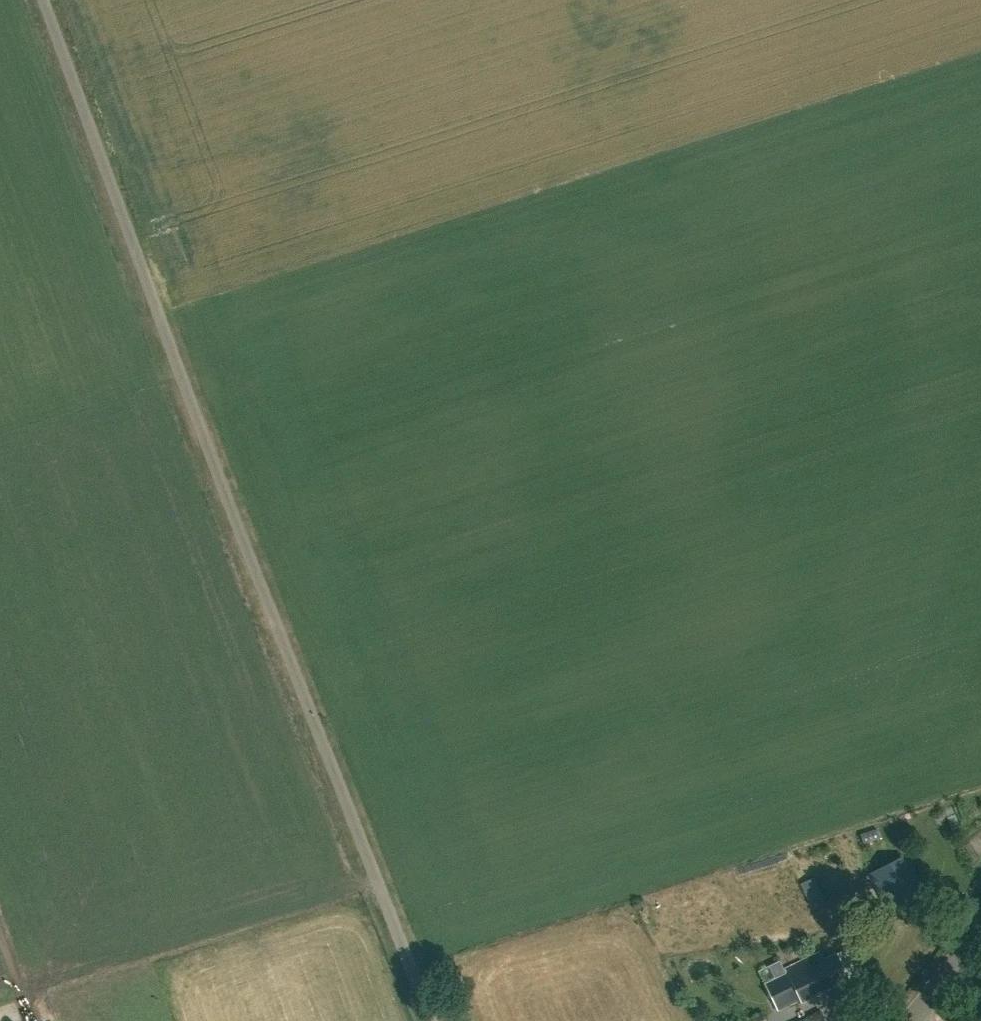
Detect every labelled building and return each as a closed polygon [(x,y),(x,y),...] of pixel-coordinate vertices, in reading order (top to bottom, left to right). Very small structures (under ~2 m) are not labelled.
[(913,899),(896,861),(859,878),(877,916),(913,899)] [(847,980),(835,951),(822,957),(820,953),(783,969),(785,973),(763,982),(775,1011),(847,980)] [(822,1012),(803,1020),(827,1020),(822,1012)]
